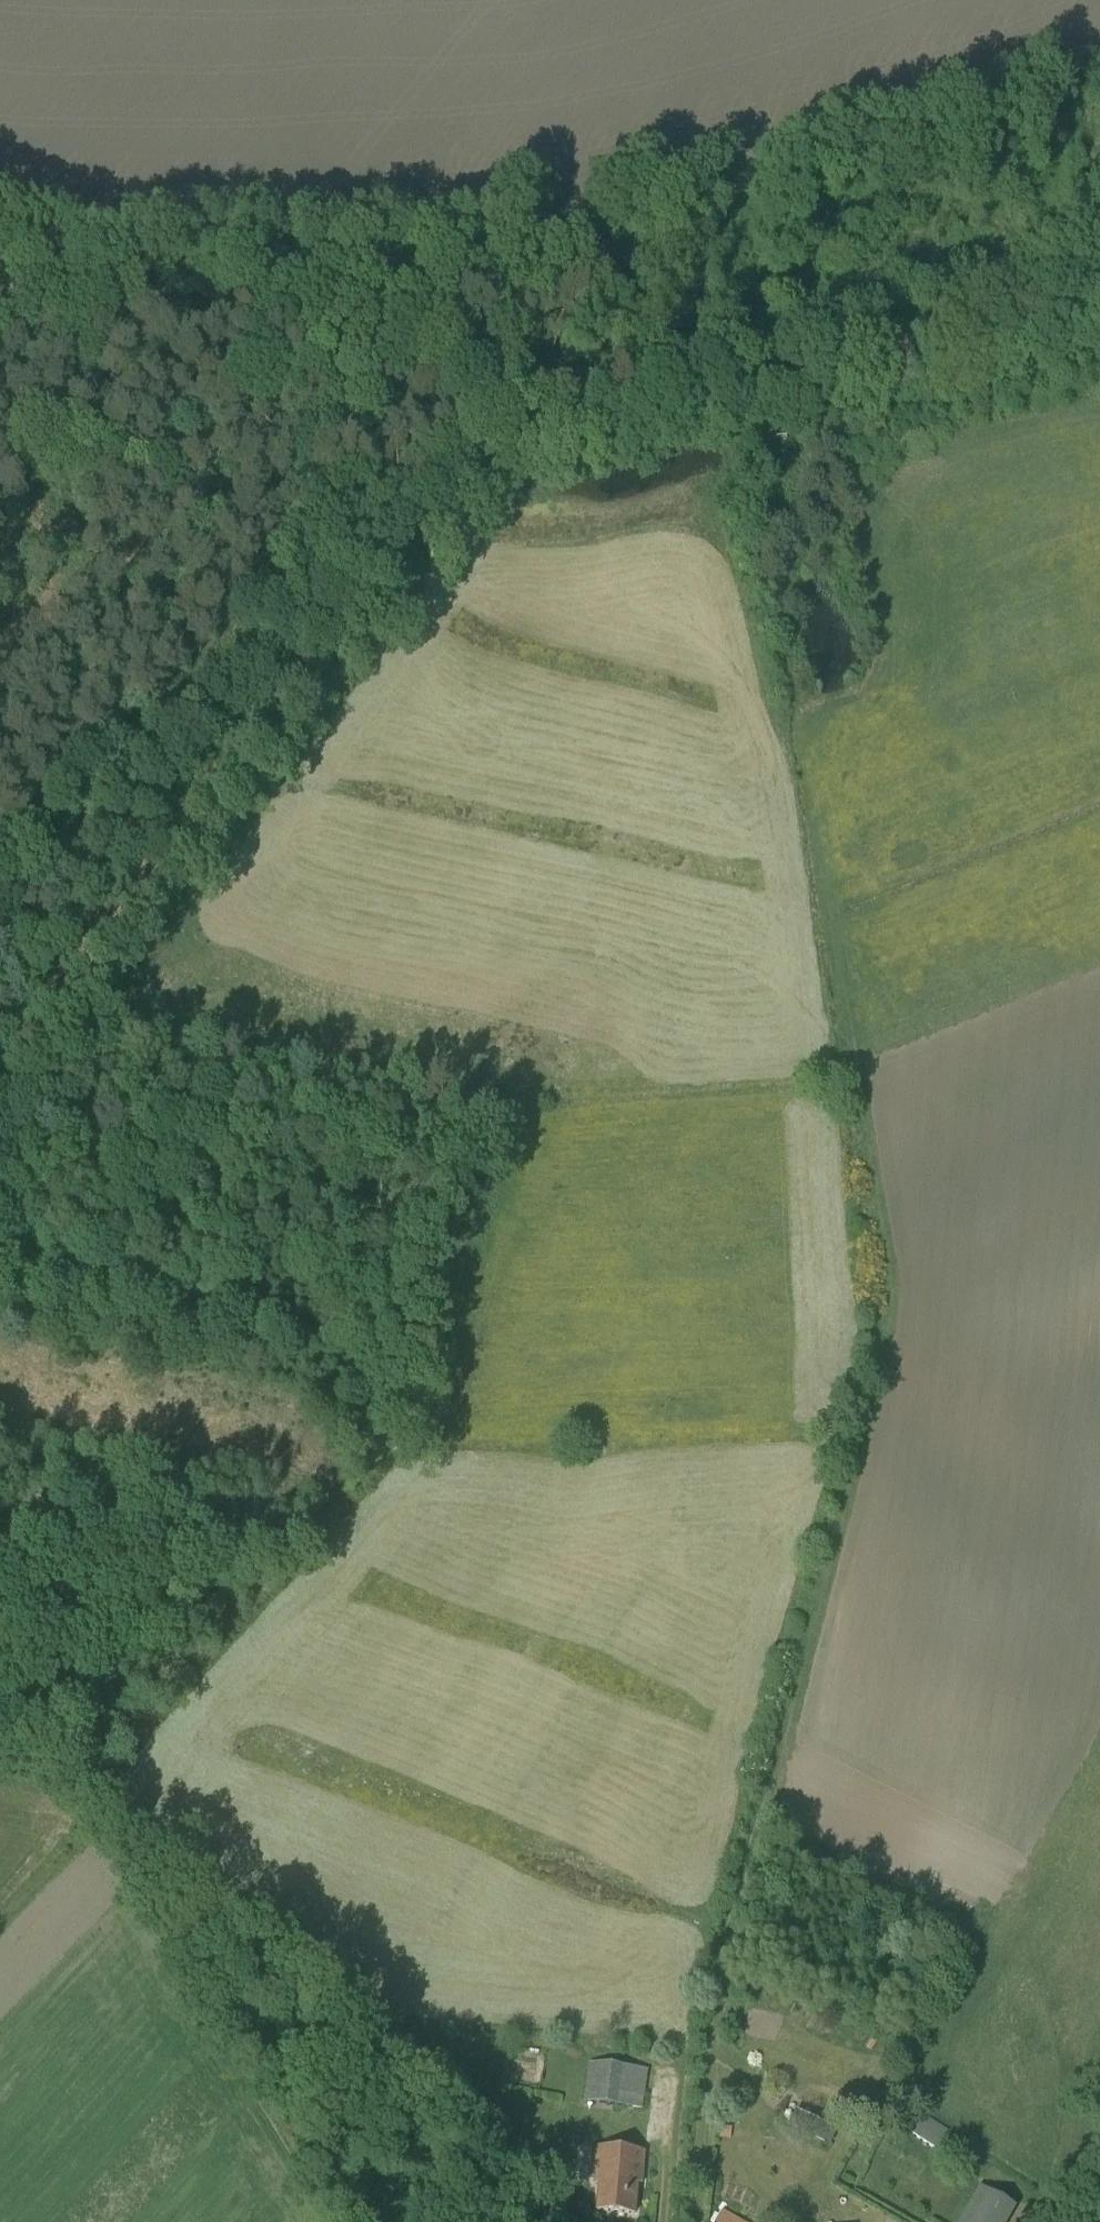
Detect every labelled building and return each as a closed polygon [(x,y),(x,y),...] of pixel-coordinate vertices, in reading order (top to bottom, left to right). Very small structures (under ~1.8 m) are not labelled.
[(584,2101),(643,2110),(648,2070),(589,2062),(584,2101)] [(789,2125),(828,2145),(835,2131),(797,2111),(789,2125)] [(913,2136),(936,2151),(949,2131),(925,2116),(913,2136)] [(599,2185),(596,2211),(635,2214),(637,2184),(641,2185),(644,2152),(597,2148),(594,2185),(599,2185)] [(715,2221),(744,2221),(722,2210),(715,2221)]
